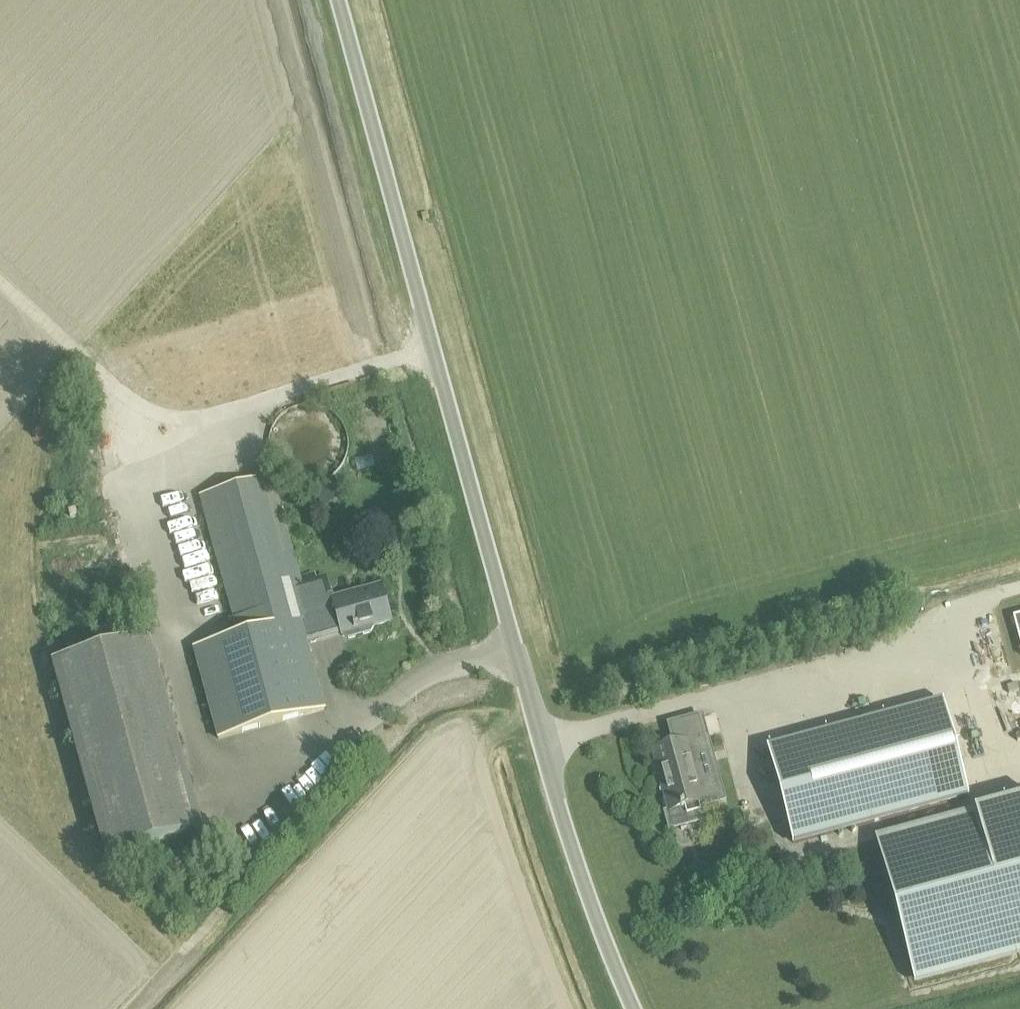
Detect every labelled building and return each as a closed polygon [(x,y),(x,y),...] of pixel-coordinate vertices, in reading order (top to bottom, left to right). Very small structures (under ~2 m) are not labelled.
[(193,649),(218,738),(324,708),(299,621),(310,618),(310,617),(334,611),(341,634),(390,621),(380,584),(331,598),(306,605),(271,477),(199,497),(238,637),(193,649)] [(51,663),(105,857),(202,830),(148,636),(51,663)] [(771,747),(796,840),(970,794),(945,702),(771,747)] [(652,750),(668,811),(680,808),(685,823),(705,817),(701,802),(703,801),(698,783),(704,781),(699,766),(694,767),(686,740),(652,750)] [(916,979),(1019,951),(1019,802),(878,840),(916,979)]
